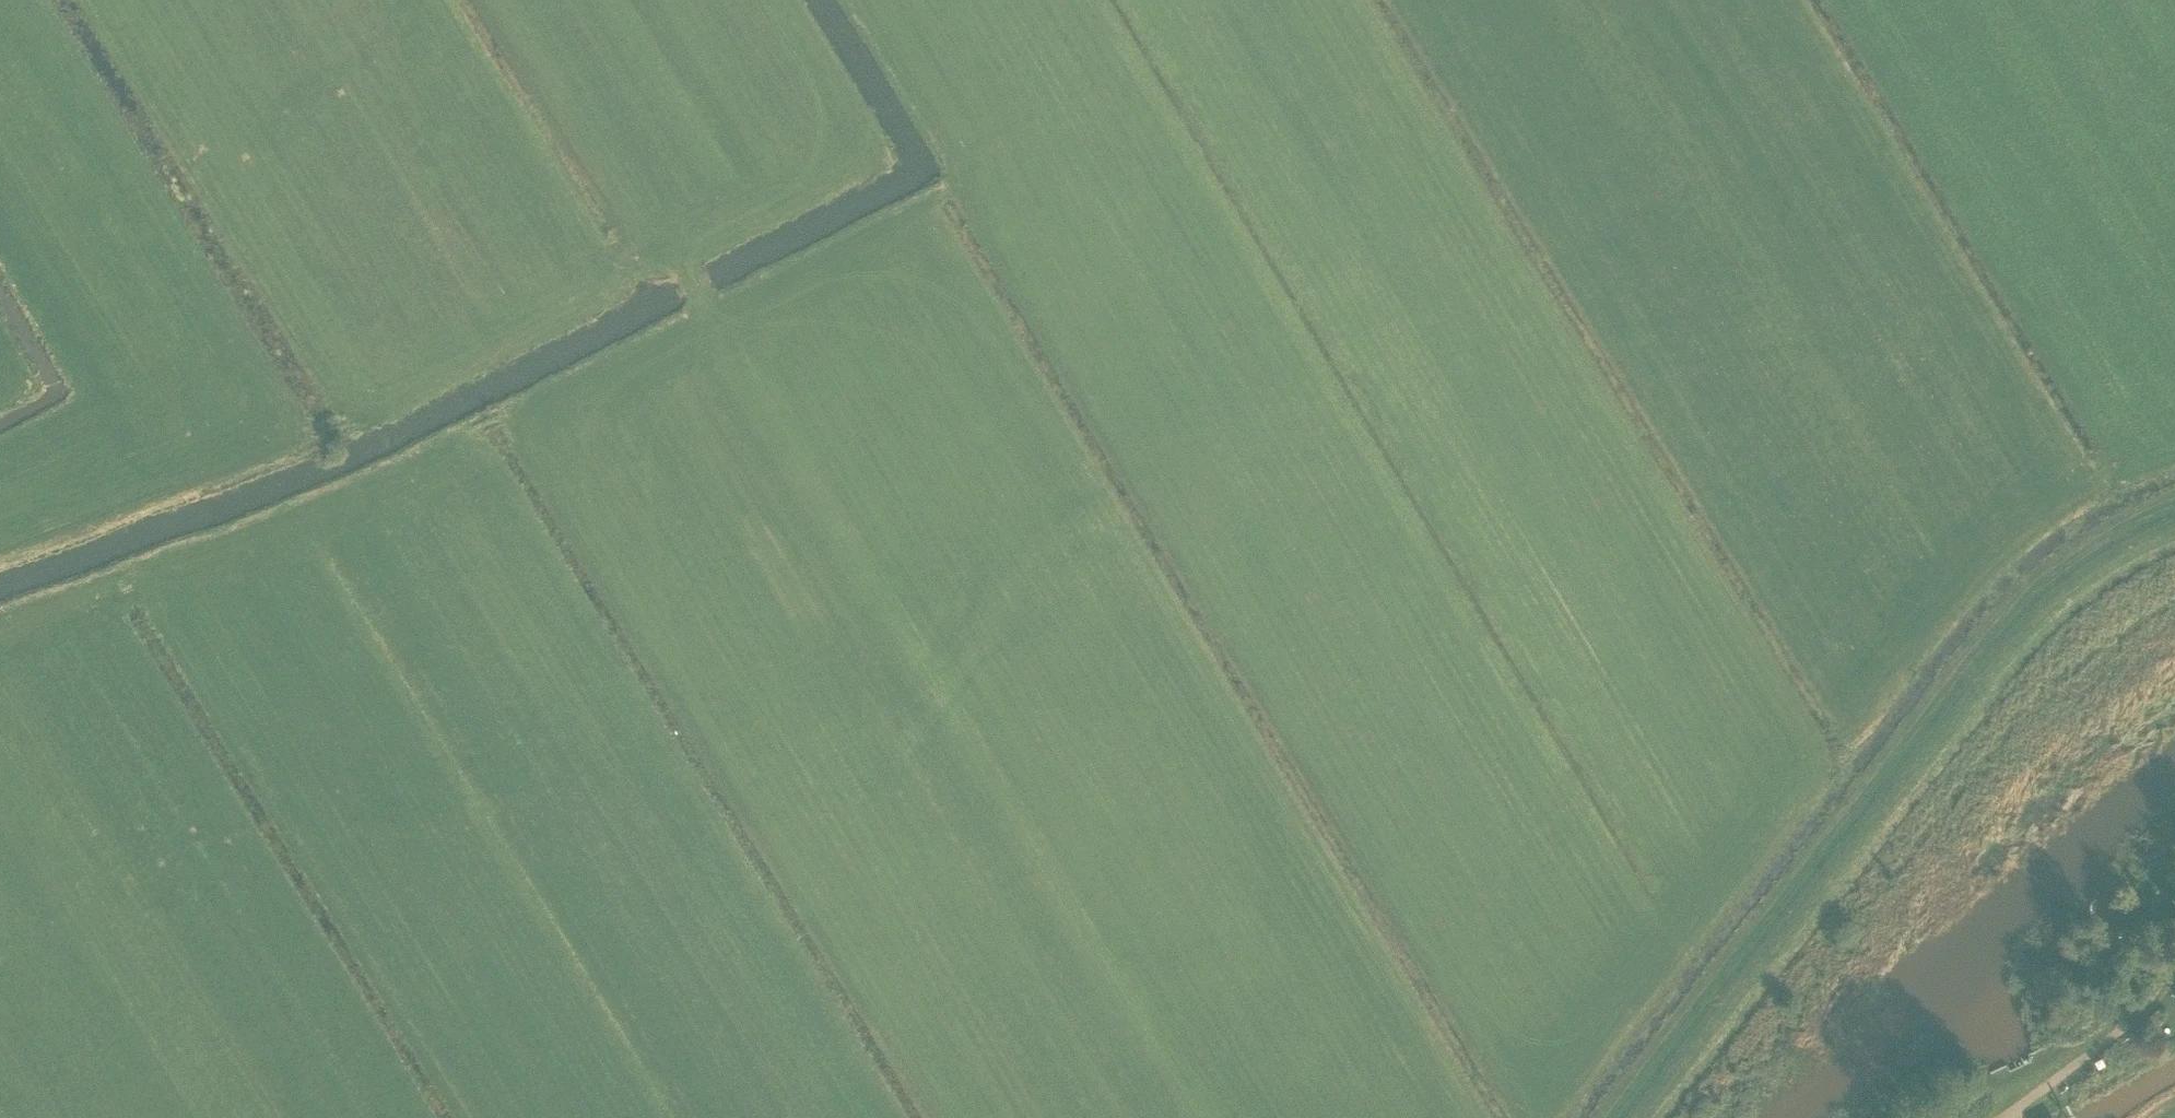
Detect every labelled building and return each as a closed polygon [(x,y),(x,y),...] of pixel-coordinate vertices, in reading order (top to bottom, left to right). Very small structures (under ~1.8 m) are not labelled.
[(2104,1065),(2101,1059),(2096,1062),(2099,1068),(2104,1065)]
